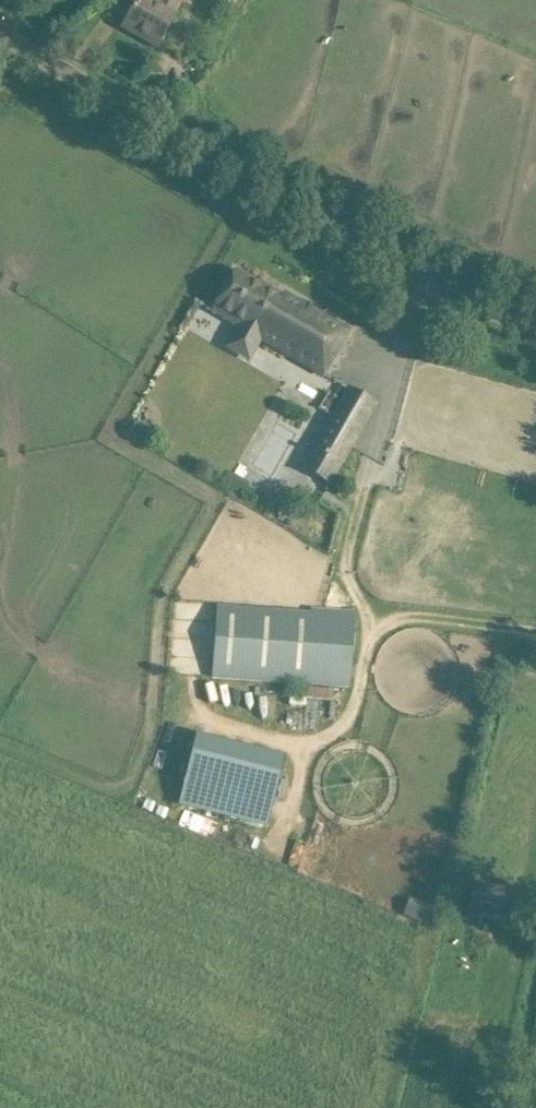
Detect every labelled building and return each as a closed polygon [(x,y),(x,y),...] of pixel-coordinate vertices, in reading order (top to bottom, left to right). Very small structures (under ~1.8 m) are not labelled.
[(124,27),(140,36),(142,34),(158,43),(157,46),(158,46),(175,16),(173,15),(182,0),(139,0),(129,18),(124,27)] [(195,92),(204,69),(178,58),(169,82),(195,92)] [(284,294),(282,296),(236,269),(212,312),(238,327),(261,340),(324,376),(333,360),(334,360),(332,359),(339,347),(340,348),(350,331),(284,294)] [(335,414),(335,413),(334,413),(314,449),(315,449),(315,448),(325,454),(324,456),(329,459),(330,457),(341,463),(361,428),(360,428),(335,414)] [(266,440),(252,462),(304,495),(318,472),(304,463),(304,462),(289,452),(299,437),(293,433),(282,450),(266,440)] [(220,604),(214,678),(350,687),(356,614),(220,604)] [(266,824),(274,793),(189,772),(181,804),(266,824)] [(529,928),(535,891),(477,881),(471,917),(529,928)] [(432,924),(437,910),(412,901),(407,915),(432,924)]
